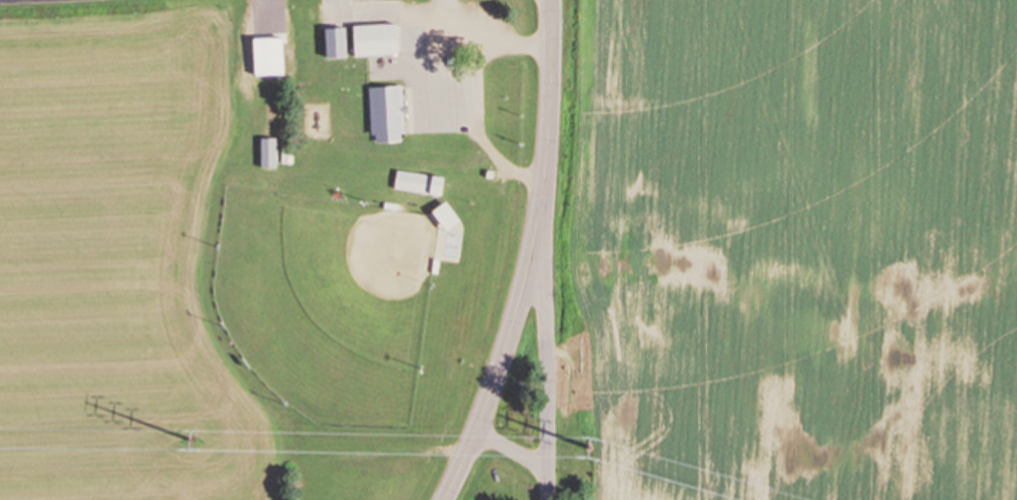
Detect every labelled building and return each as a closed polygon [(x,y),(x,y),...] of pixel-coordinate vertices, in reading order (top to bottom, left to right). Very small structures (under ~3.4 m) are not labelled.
[(395,56),(395,24),(350,25),(350,57),(395,56)] [(343,58),(343,28),(322,28),(323,58),(343,58)] [(368,88),(369,143),(403,142),(401,87),(368,88)] [(258,168),(274,168),(274,139),(258,139),(258,168)] [(441,176),(395,171),(393,190),(439,194),(441,176)] [(443,230),(457,220),(443,200),(429,210),(443,230)] [(446,253),(457,253),(457,236),(446,236),(446,253)]
